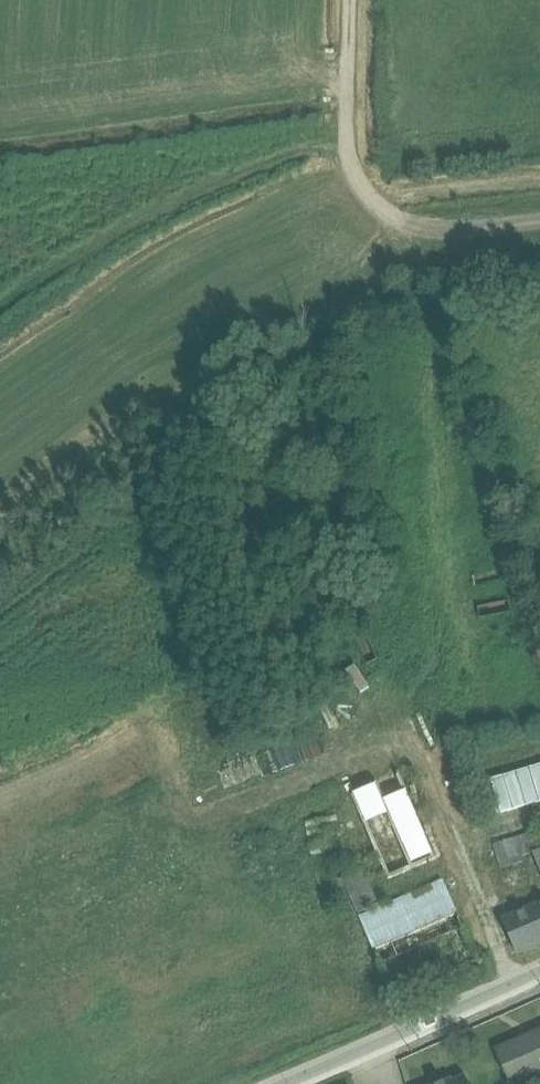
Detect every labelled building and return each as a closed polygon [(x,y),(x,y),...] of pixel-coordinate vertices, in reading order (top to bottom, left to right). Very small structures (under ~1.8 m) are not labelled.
[(294,755),(282,733),(262,744),(274,766),(294,755)] [(498,813),(539,802),(539,758),(487,772),(498,813)] [(431,852),(406,783),(380,792),(376,782),(356,790),(385,869),(431,852)] [(499,814),(502,824),(527,817),(524,806),(499,814)] [(493,843),(500,867),(523,860),(522,854),(531,851),(539,871),(539,828),(493,843)] [(356,911),(378,902),(362,865),(341,874),(356,911)] [(477,957),(442,877),(358,915),(393,994),(477,957)] [(539,942),(539,899),(501,916),(517,953),(539,942)] [(494,1047),(510,1083),(517,1083),(538,1075),(539,1079),(539,1026),(494,1047)] [(462,1069),(429,1083),(468,1083),(462,1069)]
